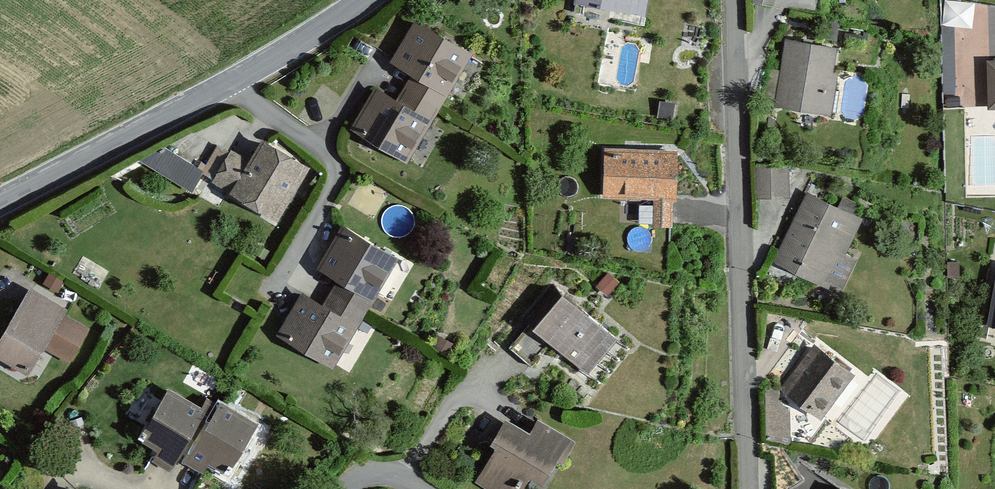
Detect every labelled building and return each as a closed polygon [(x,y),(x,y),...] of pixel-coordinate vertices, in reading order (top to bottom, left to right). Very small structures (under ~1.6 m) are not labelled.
[(571,11),(644,24),(648,0),(573,0),(571,11)] [(975,0),(966,0),(946,0),(945,23),(973,24),(975,0)] [(960,25),(960,64),(992,64),(991,40),(994,40),(994,2),(976,2),(976,25),(960,25)] [(349,131),(407,165),(470,59),(415,27),(389,70),(409,81),(396,102),(374,89),(349,131)] [(830,119),(842,51),(788,42),(776,109),(830,119)] [(987,65),(987,114),(994,114),(994,65),(987,65)] [(308,173),(260,145),(248,166),(215,147),(196,180),(276,227),(308,173)] [(677,154),(605,149),(602,199),(654,202),(652,235),(672,236),(677,154)] [(791,202),(789,168),(756,170),(758,205),(791,202)] [(829,293),(863,223),(808,196),(773,266),(829,293)] [(401,262),(343,228),(315,274),(337,287),(324,310),(302,297),(276,340),(334,375),(401,262)] [(31,291),(0,341),(0,357),(29,375),(45,350),(69,364),(90,331),(66,316),(68,313),(31,291)] [(587,378),(616,343),(562,299),(534,334),(587,378)] [(822,421),(854,378),(813,347),(780,390),(822,421)] [(170,394),(138,445),(202,486),(213,470),(224,477),(253,431),(207,402),(200,414),(170,394)] [(539,424),(531,438),(507,425),(471,488),(472,488),(523,488),(525,486),(530,488),(547,488),(573,444),(539,424)]
